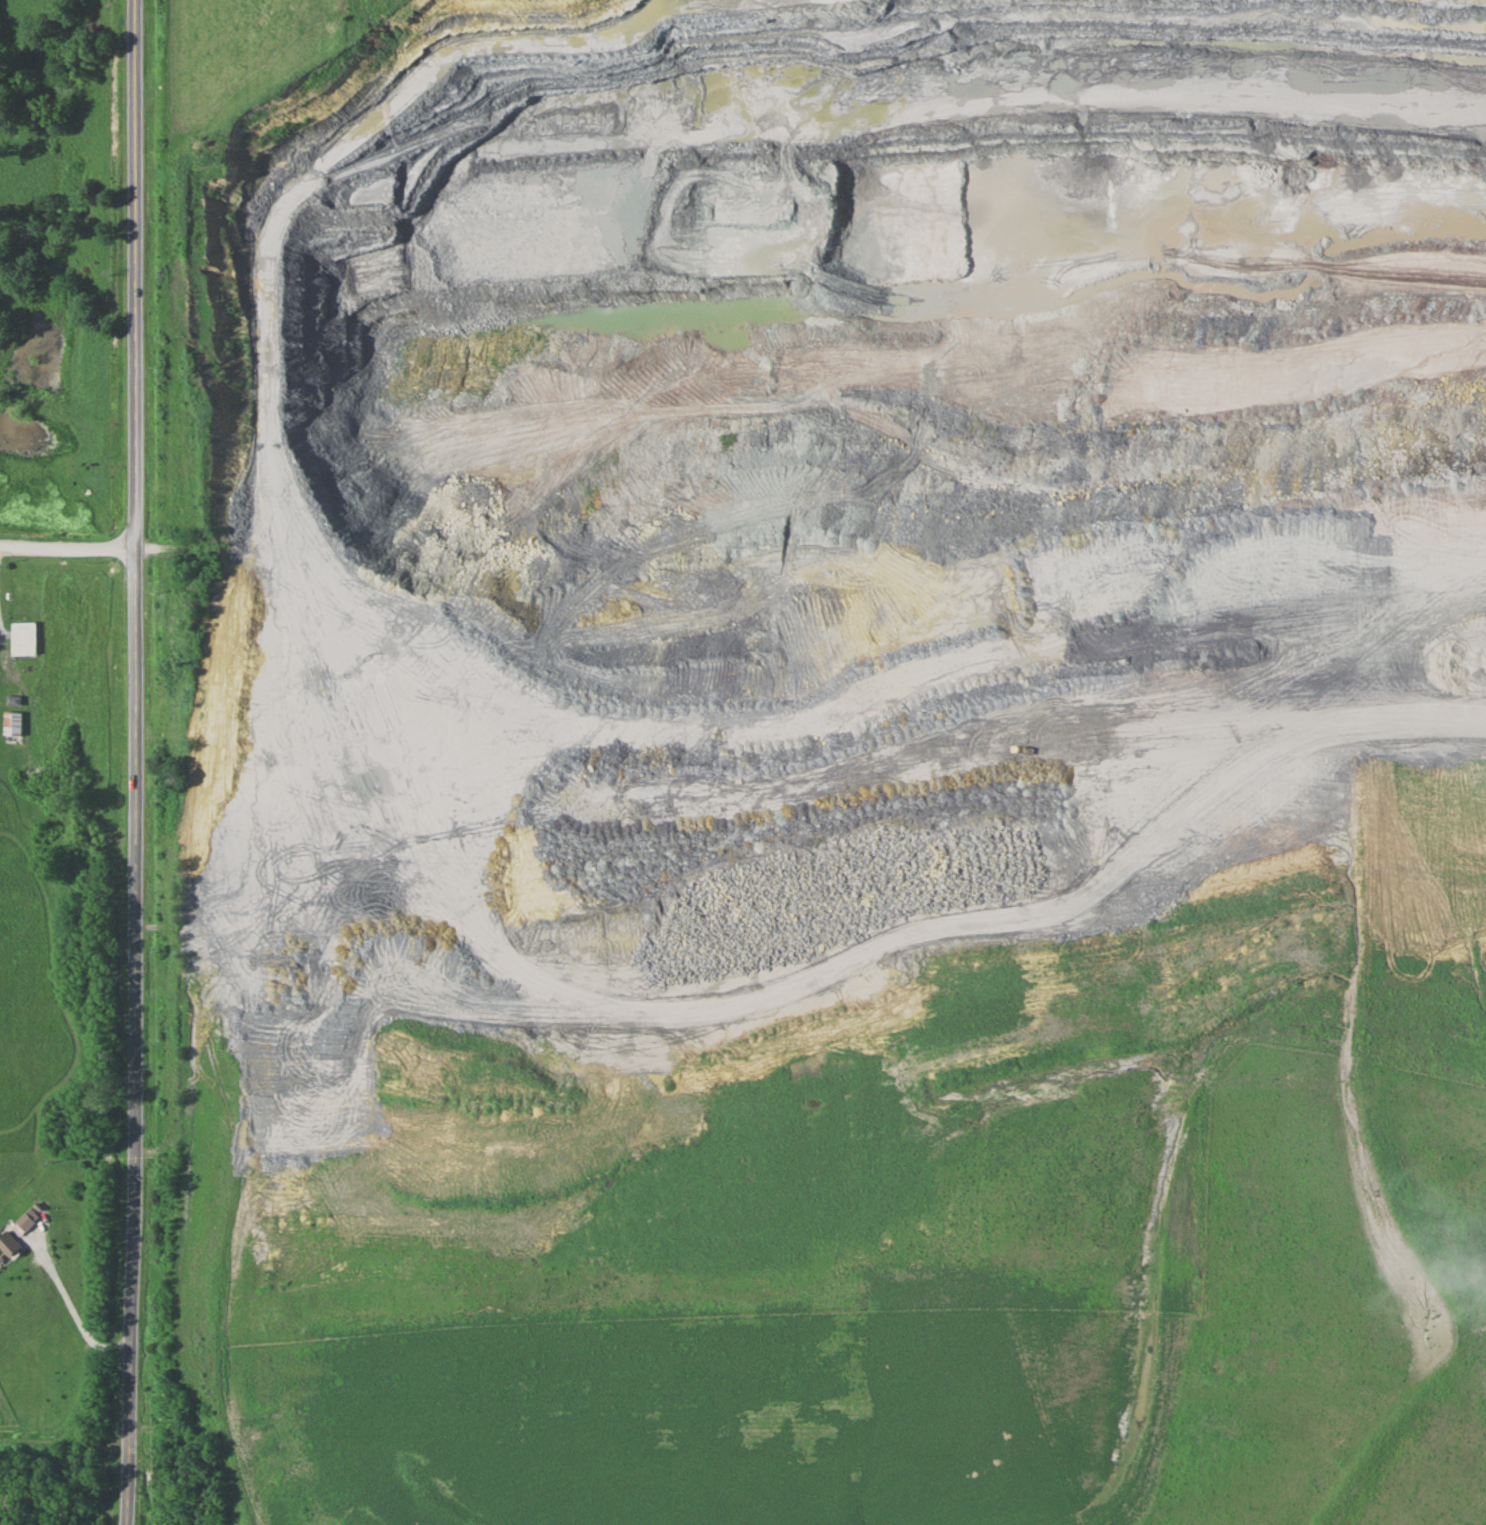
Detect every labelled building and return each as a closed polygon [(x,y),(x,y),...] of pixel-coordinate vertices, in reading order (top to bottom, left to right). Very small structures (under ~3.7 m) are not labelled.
[(37,654),(37,621),(13,621),(13,654),(37,654)] [(4,742),(14,742),(14,735),(22,735),(22,709),(4,709),(4,742)]
